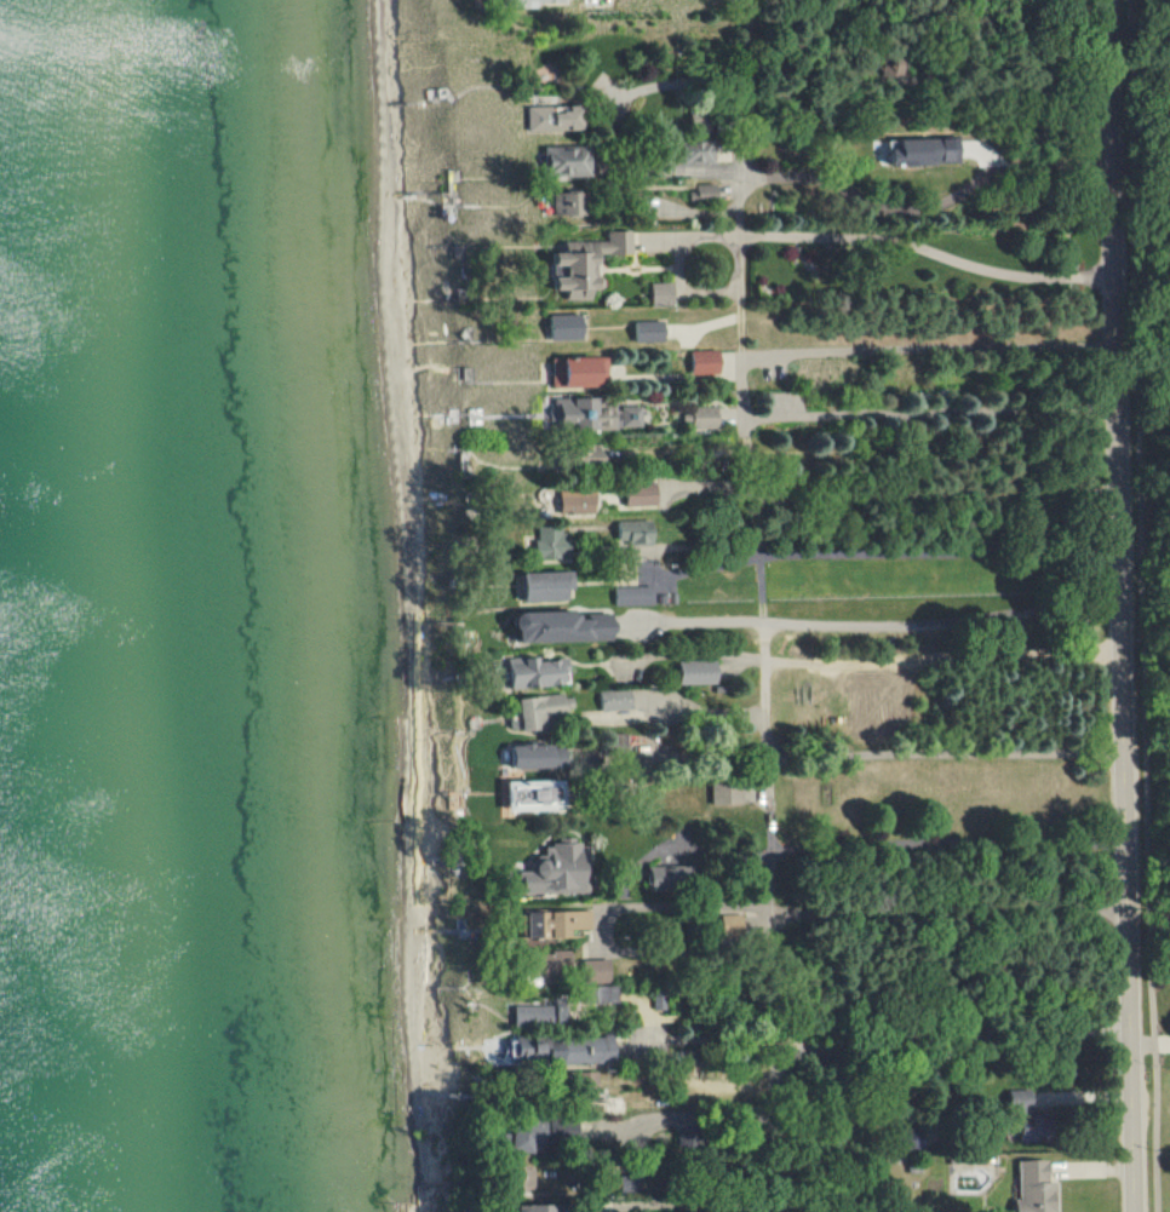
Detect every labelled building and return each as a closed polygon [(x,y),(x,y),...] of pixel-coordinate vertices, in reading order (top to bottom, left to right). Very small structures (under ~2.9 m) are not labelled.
[(549,131),(548,107),(526,108),(527,132),(549,131)] [(554,113),(554,128),(570,128),(570,131),(583,131),(584,107),(569,107),(568,113),(554,113)] [(890,141),(891,166),(960,163),(959,138),(890,141)] [(713,163),(713,142),(681,142),(682,163),(713,163)] [(591,176),(590,147),(542,148),(542,167),(548,166),(548,177),(591,176)] [(689,186),(689,202),(717,202),(717,186),(689,186)] [(552,216),(583,217),(584,194),(552,193),(552,216)] [(631,255),(631,232),(608,232),(608,242),(562,242),(562,253),(552,253),(552,279),(551,279),(551,291),(566,292),(566,301),(591,301),(591,290),(600,290),(600,255),(631,255)] [(673,306),(672,283),(650,283),(650,306),(673,306)] [(581,315),(547,316),(548,340),(582,339),(581,315)] [(633,342),(664,341),(663,321),(632,322),(633,342)] [(720,375),(719,351),(689,352),(690,375),(720,375)] [(608,388),(607,358),(564,359),(565,389),(608,388)] [(554,399),(553,427),(588,428),(589,400),(573,399),(573,400),(554,399)] [(717,428),(718,407),(682,407),(682,427),(717,428)] [(626,507),(655,506),(655,485),(625,486),(626,507)] [(653,521),(616,521),(616,542),(652,543),(653,521)] [(567,559),(568,542),(561,542),(561,530),(536,529),(535,558),(567,559)] [(523,601),(568,600),(568,589),(574,589),(573,570),(522,572),(523,601)] [(652,586),(613,587),(614,606),(652,605),(652,586)] [(517,641),(615,640),(614,612),(588,613),(588,611),(517,611),(517,641)] [(566,656),(508,660),(510,688),(568,683),(566,656)] [(680,685),(717,683),(717,660),(679,661),(680,685)] [(601,710),(631,710),(631,690),(600,691),(601,710)] [(521,730),(543,728),(543,711),(566,710),(565,695),(519,696),(521,730)] [(509,745),(510,768),(566,767),(566,743),(509,745)] [(711,783),(711,805),(742,804),(741,782),(711,783)] [(587,843),(543,844),(543,855),(532,855),(532,870),(520,870),(520,893),(588,892),(587,843)] [(675,891),(675,882),(687,881),(687,865),(645,867),(646,891),(675,891)] [(550,910),(550,912),(538,912),(538,933),(552,933),(552,937),(570,937),(570,929),(591,929),(591,910),(550,910)] [(722,915),(722,935),(743,935),(743,915),(722,915)] [(544,951),(544,968),(572,967),(571,951),(544,951)] [(548,1058),(548,1063),(614,1064),(614,1038),(505,1036),(505,1058),(548,1058)] [(1009,1092),(1009,1110),(1037,1110),(1037,1091),(1009,1092)] [(1056,1182),(1050,1183),(1049,1160),(1019,1161),(1020,1200),(1016,1200),(1016,1211),(1056,1211),(1056,1182)] [(534,1167),(523,1167),(523,1188),(534,1187),(534,1167)]
